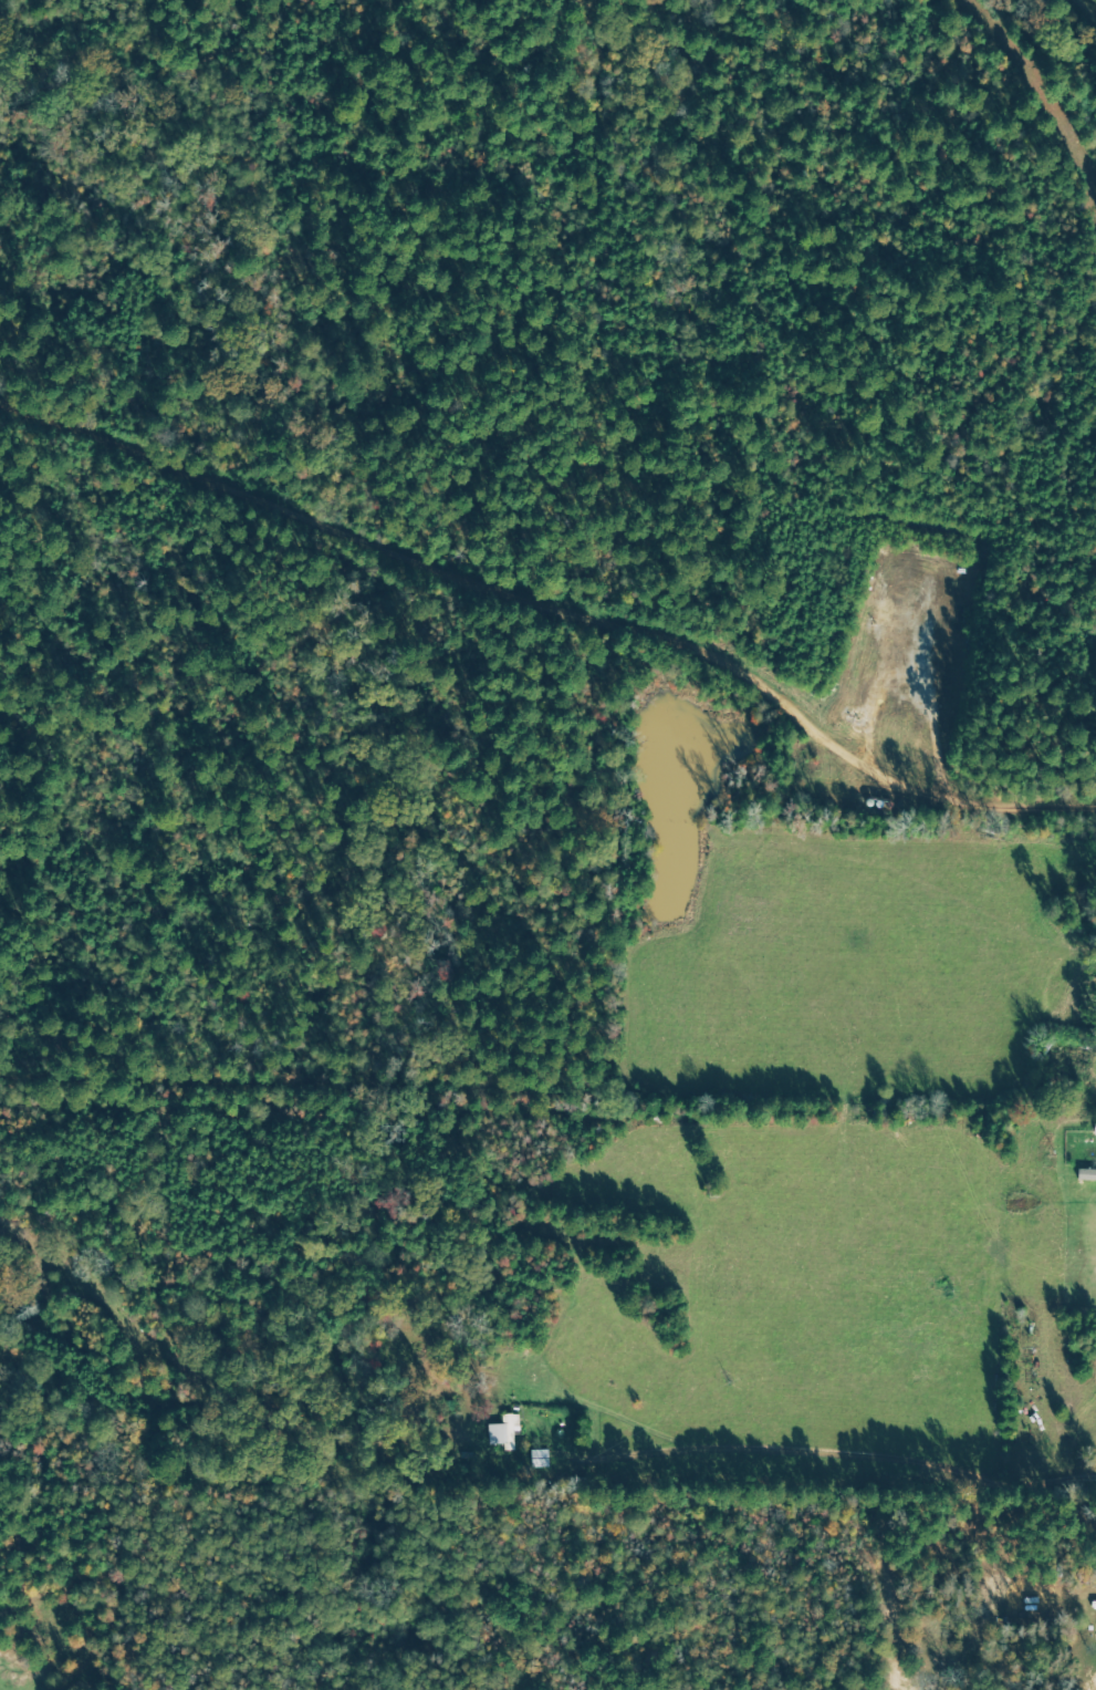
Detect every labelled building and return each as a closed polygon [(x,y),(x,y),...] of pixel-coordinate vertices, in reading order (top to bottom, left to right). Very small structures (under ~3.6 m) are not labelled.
[(1077,1169),(1077,1181),(1095,1181),(1095,1169),(1077,1169)] [(488,1445),(504,1444),(504,1451),(515,1450),(515,1435),(520,1435),(519,1413),(502,1414),(502,1424),(488,1424),(488,1445)]
